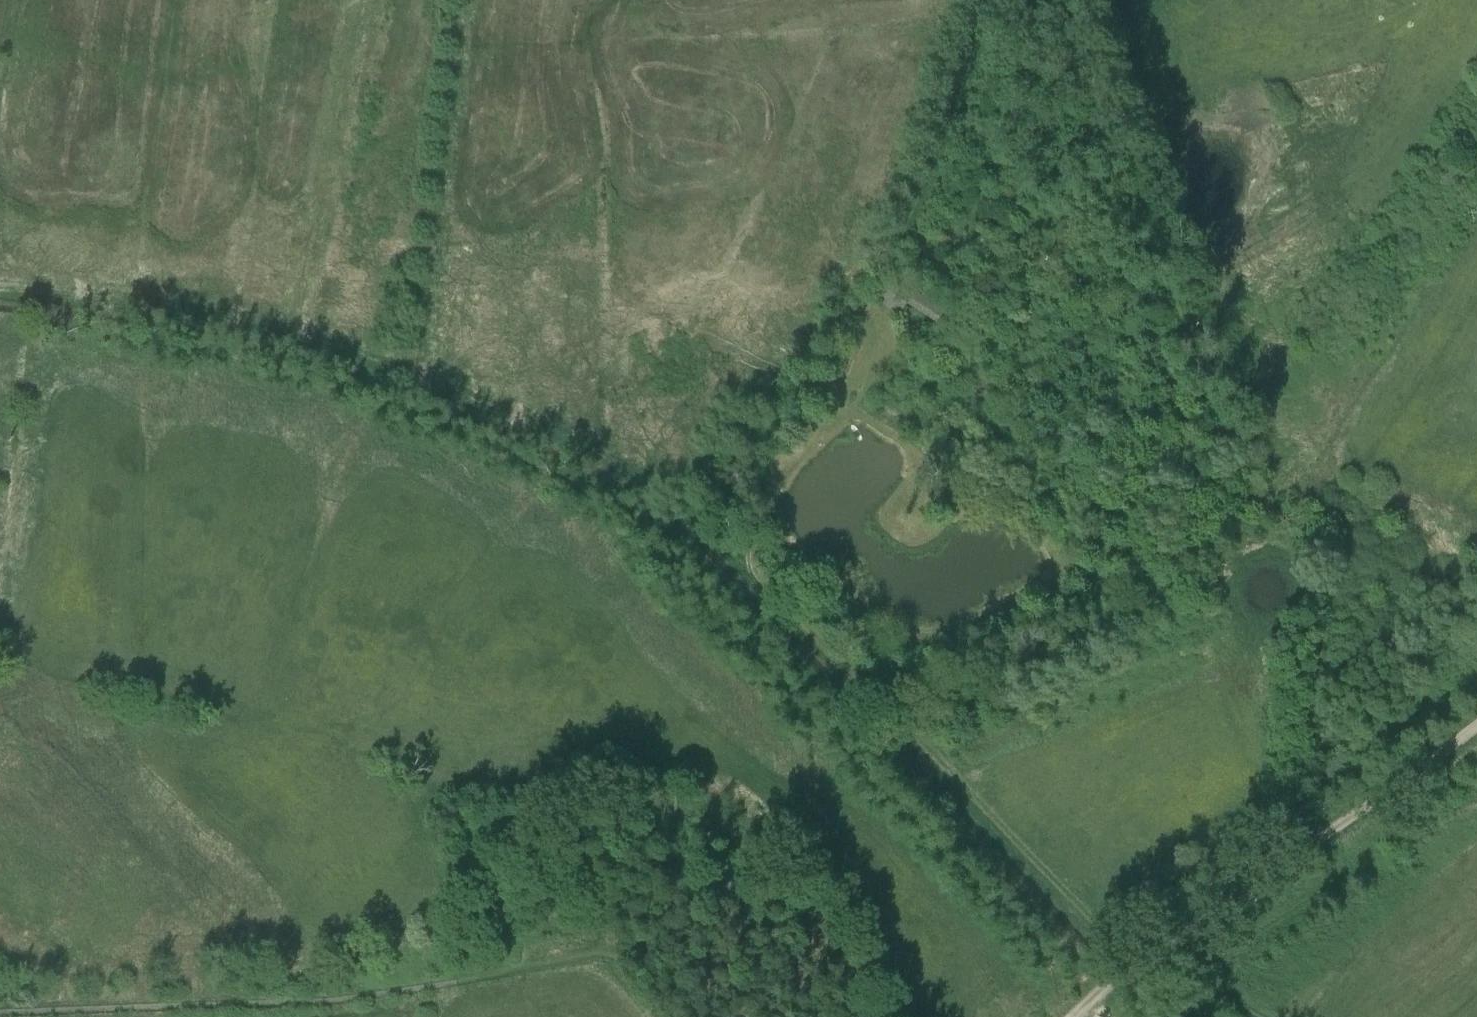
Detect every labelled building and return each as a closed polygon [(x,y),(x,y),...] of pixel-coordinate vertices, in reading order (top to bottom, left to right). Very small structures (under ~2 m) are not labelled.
[(891,279),(880,296),(903,311),(906,306),(908,302),(914,294),(891,279)] [(914,294),(908,302),(939,322),(944,313),(914,294)]
